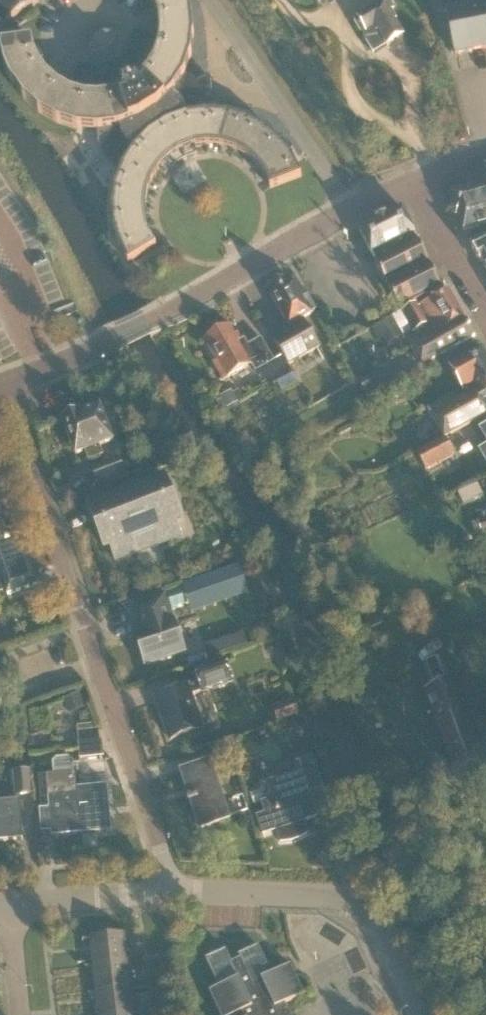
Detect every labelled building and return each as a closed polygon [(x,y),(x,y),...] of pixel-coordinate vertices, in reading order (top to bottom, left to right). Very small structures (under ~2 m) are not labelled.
[(157,13),(160,24),(160,34),(134,33),(132,42),(125,56),(116,64),(111,67),(105,69),(99,70),(88,69),(80,67),(69,92),(58,86),(50,79),(45,72),(39,63),(35,54),(33,47),(33,41),(0,46),(9,77),(16,89),(38,112),(57,122),(77,129),(98,132),(99,146),(109,162),(122,167),(116,187),(113,208),(114,228),(119,243),(129,262),(157,246),(149,232),(146,215),(146,208),(148,194),(160,170),(170,160),(181,153),(195,147),(207,146),(223,147),(236,151),(248,158),(258,166),(271,188),(302,177),(287,149),(266,129),(250,121),(230,114),(207,112),(208,102),(206,99),(212,95),(211,80),(208,76),(196,84),(194,80),(185,76),(191,55),(193,36),(191,14),(187,0),(151,0),(157,13)] [(4,25),(39,1),(38,0),(0,0),(0,19),(4,25)] [(456,55),(485,49),(485,0),(446,0),(456,55)] [(374,53),(387,46),(403,35),(395,22),(397,20),(391,11),(387,3),(386,2),(354,21),(374,53)] [(92,38),(87,49),(87,51),(92,53),(98,53),(103,52),(108,48),(112,44),(115,37),(116,32),(100,32),(92,38)] [(483,183),(461,189),(450,193),(457,217),(459,217),(465,233),(485,227),(485,182),(483,183)] [(416,233),(402,208),(385,217),(384,216),(374,221),(375,223),(359,231),(401,308),(443,286),(415,234),(416,233)] [(471,247),(485,271),(485,239),(471,247)] [(269,290),(289,325),(283,328),(286,334),(274,341),(289,367),(320,349),(303,319),(316,312),(308,297),(304,300),(295,284),(290,287),(287,280),(269,290)] [(436,334),(465,317),(450,291),(419,308),(417,305),(402,314),(413,333),(430,323),(436,334)] [(475,335),(465,317),(436,334),(437,336),(412,350),(421,366),(475,335)] [(404,337),(393,318),(372,330),(378,342),(384,339),(388,346),(404,337)] [(239,342),(230,326),(205,340),(218,362),(214,364),(224,380),(251,364),(256,372),(274,361),(261,338),(249,345),(245,338),(239,342)] [(445,437),(445,438),(485,416),(485,403),(484,400),(485,400),(485,354),(483,348),(450,366),(463,390),(429,409),(445,437)] [(359,382),(366,394),(384,383),(376,371),(359,382)] [(245,399),(240,391),(234,394),(232,391),(221,397),(223,400),(217,403),(222,412),(245,399)] [(114,442),(101,406),(82,414),(81,412),(63,419),(77,456),(87,452),(91,462),(104,457),(100,447),(114,442)] [(445,438),(445,437),(416,453),(426,472),(455,456),(445,438)] [(127,474),(120,457),(92,469),(98,485),(127,474)] [(182,518),(167,481),(90,511),(104,548),(112,545),(118,562),(182,537),(175,521),(182,518)] [(458,494),(464,506),(484,496),(478,485),(458,494)] [(8,596),(38,585),(21,537),(11,541),(0,510),(0,573),(8,596)] [(483,536),(485,535),(485,518),(478,521),(483,536)] [(211,573),(217,588),(236,581),(231,566),(211,573)] [(161,592),(134,602),(136,608),(163,599),(161,592)] [(173,624),(164,599),(163,599),(136,608),(135,609),(143,634),(135,636),(146,666),(185,652),(175,623),(173,624)] [(244,634),(205,648),(208,658),(248,645),(244,634)] [(452,758),(458,774),(460,779),(485,770),(485,761),(485,758),(471,722),(456,682),(447,657),(427,665),(436,688),(426,692),(442,733),(452,758)] [(194,670),(199,684),(188,688),(157,698),(171,741),(203,731),(191,697),(234,682),(226,658),(194,670)] [(85,708),(80,694),(64,700),(69,714),(85,708)] [(273,706),(277,721),(299,714),(295,699),(273,706)] [(33,737),(49,735),(46,710),(30,712),(33,737)] [(301,721),(289,724),(292,732),(297,734),(304,732),(301,721)] [(208,747),(213,760),(239,751),(235,738),(208,747)] [(79,744),(81,759),(104,757),(103,741),(79,744)] [(318,818),(310,794),(325,789),(314,758),(314,757),(311,758),(310,758),(295,764),(297,771),(298,773),(294,775),(261,786),(267,802),(262,803),(266,814),(257,817),(258,819),(264,837),(268,835),(277,832),(280,841),(281,845),(291,844),(301,840),(309,835),(305,823),(318,818)] [(52,837),(82,834),(79,796),(78,796),(74,762),(70,758),(56,760),(53,764),(53,765),(40,766),(41,777),(46,776),(49,809),(40,810),(41,824),(51,823),(52,837)] [(182,772),(201,828),(229,818),(209,763),(182,772)] [(32,795),(29,771),(13,773),(16,797),(32,795)] [(79,796),(82,834),(112,831),(108,793),(79,796)] [(0,803),(0,842),(24,840),(20,801),(0,803)] [(90,940),(93,966),(130,962),(127,936),(90,940)] [(219,988),(210,992),(221,1014),(291,1014),(286,1004),(305,996),(291,966),(268,977),(264,968),(268,967),(259,947),(239,956),(241,960),(232,964),(226,951),(206,960),(219,988)] [(96,993),(133,989),(130,962),(93,966),(96,993)] [(133,989),(96,993),(99,1014),(136,1014),(133,989)]
